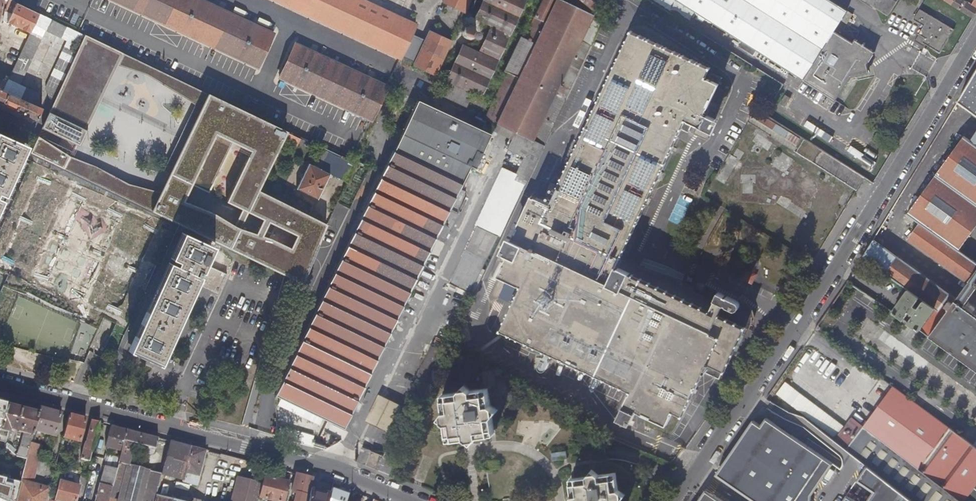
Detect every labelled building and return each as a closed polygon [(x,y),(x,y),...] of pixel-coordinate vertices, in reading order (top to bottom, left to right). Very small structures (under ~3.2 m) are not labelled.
[(46,86),(51,105),(83,34),(76,31),(11,0),(0,0),(0,13),(1,8),(6,9),(5,13),(10,15),(8,21),(31,32),(7,83),(0,79),(0,104),(38,121),(42,109),(42,108),(39,94),(20,85),(45,30),(67,40),(46,86)] [(259,68),(274,34),(201,0),(113,0),(259,68)] [(436,75),(447,50),(456,31),(462,34),(463,31),(464,35),(466,37),(467,38),(471,39),(473,39),(477,37),(479,32),(479,31),(478,27),(475,25),(471,24),(470,24),(466,25),(467,23),(461,21),(471,0),(445,0),(427,40),(412,34),(417,25),(416,24),(427,0),(276,0),(436,75)] [(416,24),(417,25),(412,34),(427,40),(445,0),(427,0),(416,24)] [(463,46),(459,56),(441,95),(468,107),(474,93),(482,96),(526,0),(485,0),(477,18),(486,22),(481,32),(489,36),(480,54),(463,46)] [(527,185),(593,46),(582,41),(596,12),(603,15),(611,0),(566,0),(565,3),(559,0),(543,0),(524,39),(522,38),(505,71),(508,73),(487,118),(517,133),(509,149),(526,157),(516,180),(527,185)] [(725,30),(836,100),(851,75),(870,74),(867,64),(875,52),(855,40),(852,43),(835,31),(848,10),(831,0),(677,0),(725,30)] [(889,15),(898,0),(864,0),(889,15)] [(973,18),(975,13),(975,1),(973,6),(964,0),(945,0),(973,18)] [(921,10),(914,20),(924,26),(915,41),(921,45),(923,43),(940,54),(955,31),(921,10)] [(463,46),(467,38),(466,37),(464,35),(462,34),(456,31),(447,50),(459,56),(463,46)] [(751,318),(756,319),(758,320),(757,318),(755,313),(753,309),(751,306),(745,301),(743,299),(739,297),(737,300),(728,296),(726,296),(726,295),(720,292),(716,300),(709,297),(708,299),(673,283),(674,280),(665,276),(664,278),(627,261),(639,235),(636,234),(640,225),(638,224),(658,181),(660,182),(664,174),(662,173),(682,129),(689,133),(693,124),(711,132),(717,120),(706,115),(720,85),(707,78),(711,68),(633,31),(596,110),(593,108),(589,117),(592,118),(572,161),(565,158),(553,183),(560,187),(552,204),(533,195),(506,254),(509,256),(499,276),(523,286),(502,330),(511,335),(509,339),(534,351),(536,346),(603,377),(631,391),(620,416),(632,422),(637,411),(668,425),(674,411),(684,415),(704,372),(720,380),(724,371),(725,372),(746,328),(751,318)] [(84,35),(44,124),(76,144),(119,51),(84,35)] [(296,45),(280,78),(373,120),(388,87),(296,45)] [(119,51),(76,144),(80,145),(117,65),(148,76),(195,104),(163,170),(170,173),(208,94),(119,51)] [(958,101),(975,114),(975,72),(958,101)] [(297,234),(318,245),(328,225),(259,192),(284,139),(287,133),(208,94),(170,173),(161,192),(152,210),(285,275),(297,250),(290,247),(269,237),(268,241),(229,222),(211,211),(184,200),(192,184),(209,192),(233,142),(241,127),(258,135),(251,151),(226,201),(297,234)] [(419,101),(277,396),(345,429),(426,263),(434,267),(458,215),(451,211),(471,168),(476,170),(493,135),(419,101)] [(241,127),(233,142),(251,151),(258,135),(241,127)] [(287,133),(284,139),(298,146),(301,139),(287,133)] [(878,133),(873,141),(886,149),(891,141),(878,133)] [(20,156),(25,145),(0,134),(0,148),(20,156)] [(31,152),(64,169),(70,156),(38,136),(32,150),(31,152)] [(972,142),(964,136),(908,214),(921,223),(909,240),(956,274),(968,283),(961,293),(955,301),(929,337),(975,371),(975,316),(963,307),(969,298),(975,289),(975,262),(968,257),(959,250),(975,227),(975,145),(972,142)] [(0,148),(0,190),(4,191),(20,156),(0,148)] [(859,173),(822,150),(814,163),(851,186),(859,173)] [(331,174),(349,183),(357,166),(330,153),(322,169),(331,174)] [(64,169),(152,210),(161,192),(128,184),(96,166),(70,156),(64,169)] [(0,230),(0,271),(8,275),(3,286),(99,329),(104,318),(127,329),(174,226),(31,162),(0,230)] [(319,199),(331,174),(322,169),(310,164),(298,189),(319,199)] [(725,183),(730,172),(722,168),(716,179),(725,183)] [(513,185),(525,191),(527,185),(516,180),(513,185)] [(680,225),(690,200),(680,196),(669,220),(680,225)] [(297,234),(290,247),(297,250),(285,275),(304,283),(318,245),(297,234)] [(178,262),(177,264),(176,266),(171,264),(157,296),(132,350),(159,362),(184,307),(196,282),(220,292),(224,284),(227,277),(203,266),(212,247),(185,235),(174,259),(178,262)] [(896,257),(873,241),(862,258),(908,290),(934,309),(937,311),(949,295),(925,278),(926,276),(912,266),(911,267),(896,257)] [(468,249),(452,283),(473,293),(489,259),(468,249)] [(908,290),(893,312),(904,320),(909,313),(913,316),(908,323),(918,331),(934,309),(908,290)] [(755,322),(756,319),(751,318),(746,328),(750,330),(753,326),(755,322)] [(433,346),(418,378),(431,383),(446,352),(433,346)] [(844,423),(783,384),(776,395),(836,434),(844,423)] [(445,412),(440,419),(446,424),(449,441),(466,439),(473,444),(478,437),(490,436),(495,435),(493,418),(499,411),(491,405),(489,389),(472,391),(465,385),(460,393),(443,395),(445,412)] [(864,427),(898,454),(960,500),(975,500),(975,447),(894,387),(864,427)] [(383,401),(374,420),(387,426),(396,407),(383,401)] [(27,459),(31,443),(34,431),(39,413),(6,404),(0,428),(0,441),(6,443),(8,432),(9,433),(10,430),(14,432),(15,429),(19,430),(19,432),(24,434),(21,447),(24,447),(21,458),(27,459)] [(61,413),(40,408),(39,413),(34,431),(56,436),(61,413)] [(86,420),(69,415),(63,438),(80,442),(86,420)] [(776,425),(767,418),(762,426),(754,421),(716,476),(733,488),(753,500),(856,500),(848,496),(858,481),(873,491),(866,500),(912,500),(879,476),(876,473),(868,467),(852,455),(842,469),(792,435),(776,425)] [(834,441),(852,455),(868,467),(876,473),(879,476),(912,500),(960,500),(898,454),(864,427),(852,418),(834,441)] [(89,462),(99,423),(92,421),(86,443),(85,444),(81,460),(89,462)] [(105,447),(122,452),(127,430),(111,426),(105,447)] [(156,496),(161,475),(183,480),(183,482),(197,485),(199,478),(200,478),(207,451),(170,441),(161,474),(139,469),(142,458),(132,455),(135,444),(144,446),(143,451),(145,453),(152,455),(154,453),(156,449),(158,438),(127,430),(122,452),(120,459),(109,500),(174,500),(156,496)] [(367,465),(390,475),(404,443),(393,438),(383,463),(380,462),(383,456),(372,451),(367,465)] [(17,500),(47,500),(48,499),(50,489),(34,485),(44,446),(31,443),(27,459),(20,489),(17,500)] [(358,462),(366,465),(371,451),(364,447),(358,462)] [(59,454),(56,465),(69,469),(71,457),(59,454)] [(120,459),(109,457),(108,460),(105,459),(103,467),(104,467),(96,500),(109,500),(120,459)] [(263,470),(254,468),(251,478),(260,480),(263,470)] [(568,500),(621,500),(625,495),(618,490),(616,473),(599,475),(592,470),(587,477),(570,479),(573,496),(568,500)] [(297,474),(293,493),(305,496),(304,500),(309,500),(312,489),(314,478),(297,474)] [(263,484),(258,500),(285,500),(291,478),(287,477),(286,481),(265,476),(263,484)] [(263,484),(238,478),(232,500),(258,500),(263,484)] [(61,481),(56,500),(58,500),(76,500),(81,487),(61,481)] [(20,489),(0,484),(0,500),(17,500),(20,489)] [(349,495),(339,492),(341,487),(334,484),(333,485),(333,488),(331,494),(330,500),(347,500),(349,495)] [(309,500),(330,500),(331,494),(312,489),(309,500)] [(711,495),(706,491),(702,496),(699,500),(721,500),(711,495)]
